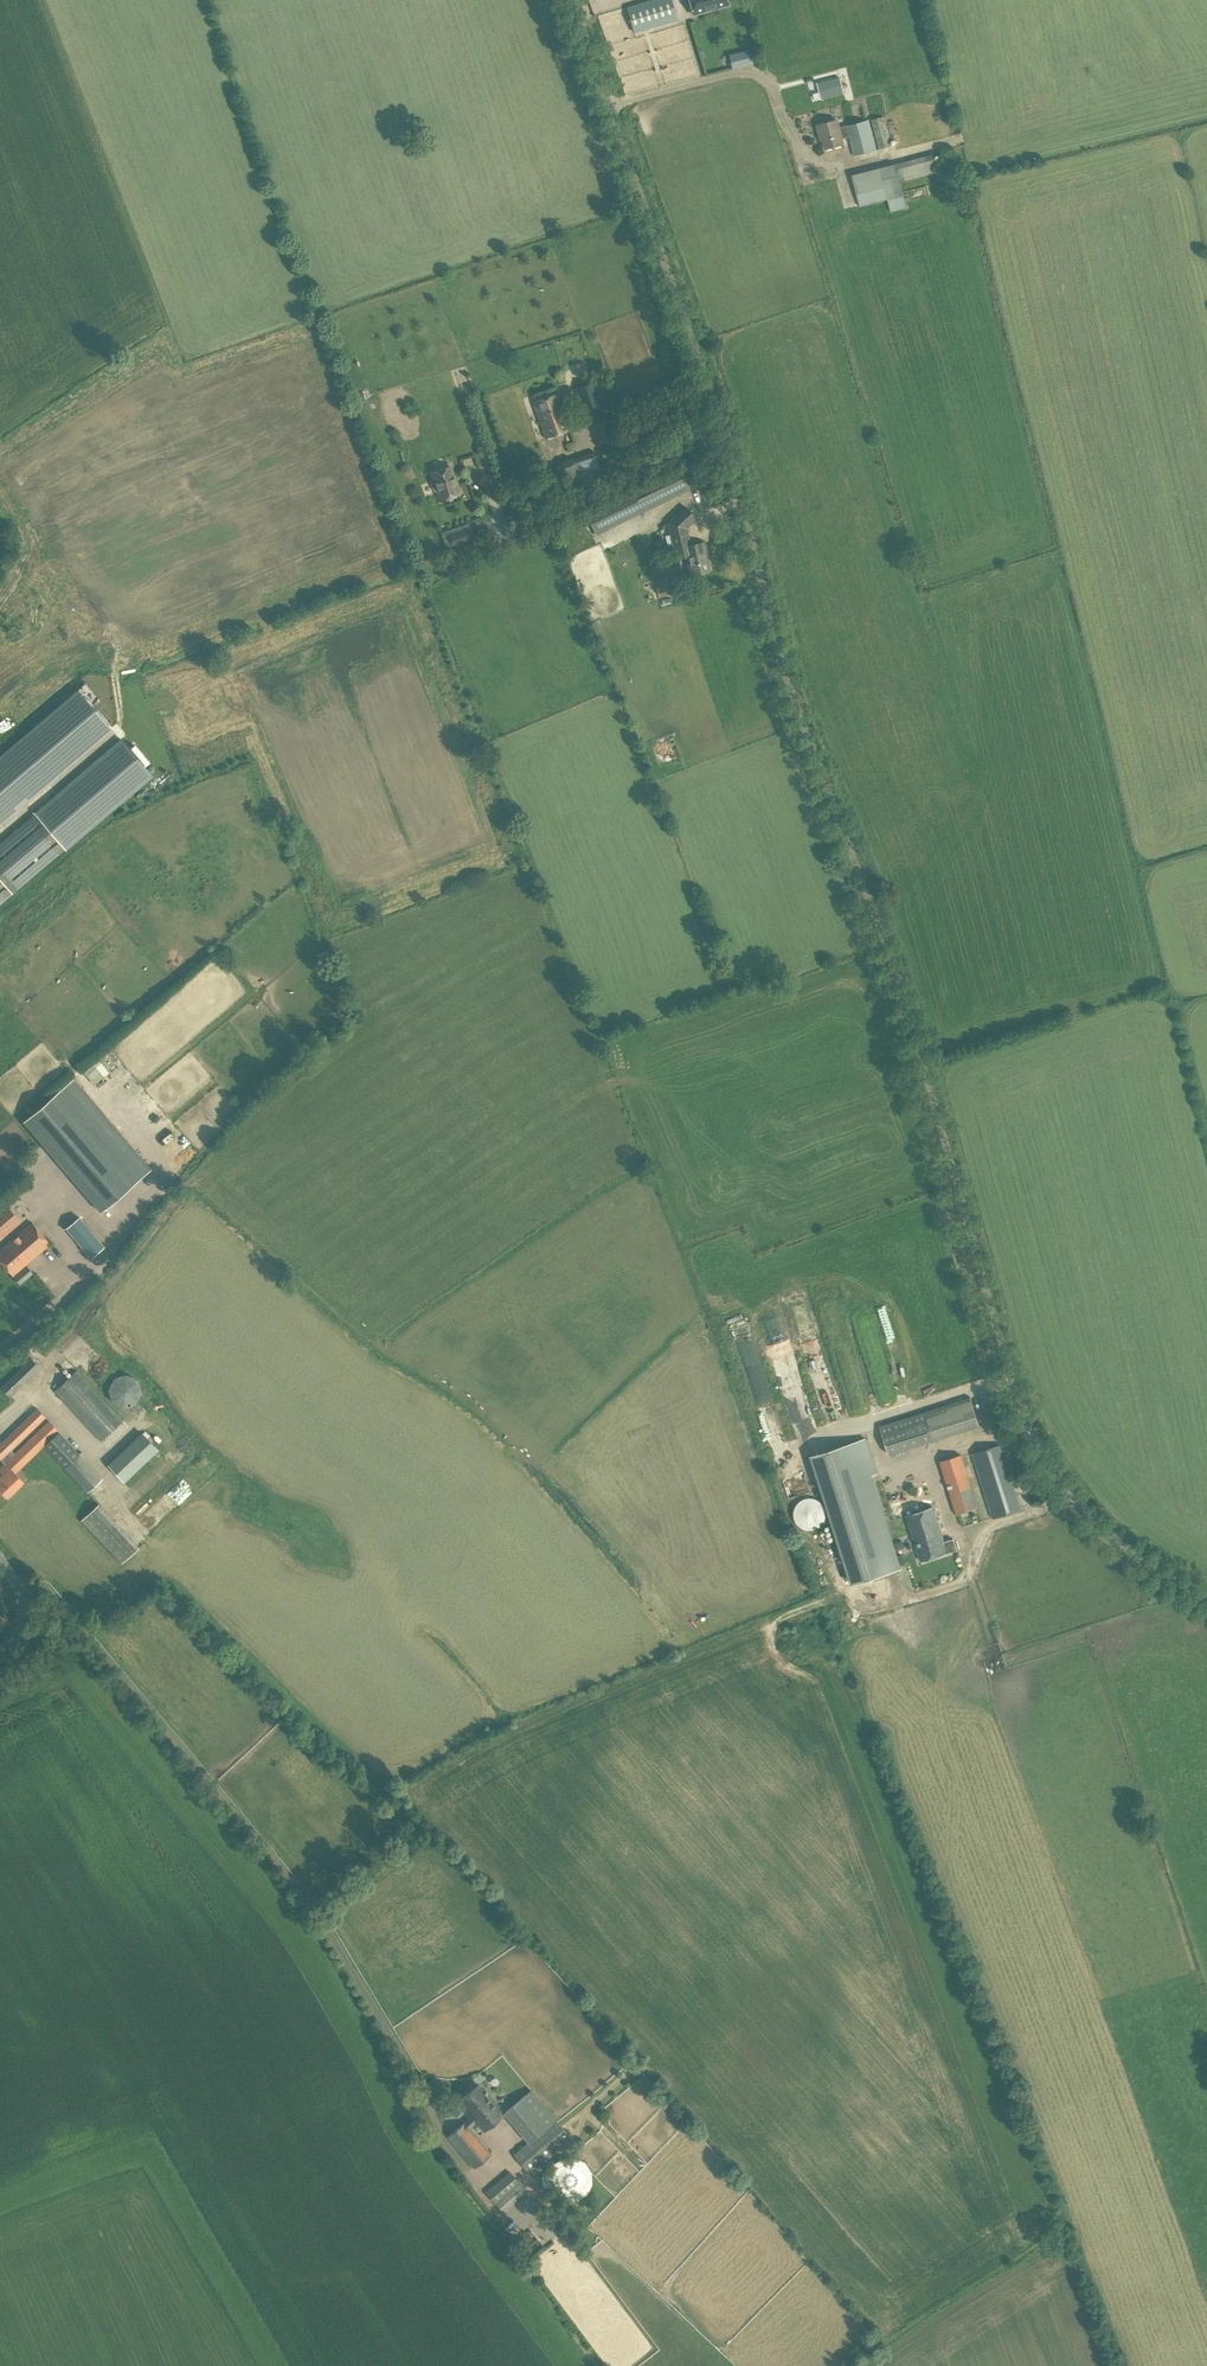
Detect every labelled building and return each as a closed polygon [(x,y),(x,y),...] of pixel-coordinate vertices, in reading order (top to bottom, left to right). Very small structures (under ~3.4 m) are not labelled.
[(671,0),(664,0),(628,10),(634,29),(676,16),(671,0)] [(694,14),(728,5),(727,0),(690,0),(694,14)] [(753,65),(749,51),(743,52),(746,66),(753,65)] [(840,77),(817,83),(821,100),(844,95),(840,77)] [(890,145),(883,116),(872,119),(879,148),(890,145)] [(853,155),(877,149),(869,120),(839,128),(837,120),(817,125),(821,140),(824,140),(826,148),(843,144),(842,138),(848,136),(853,155)] [(938,172),(933,154),(852,175),(860,206),(887,199),(890,212),(906,208),(900,181),(938,172)] [(585,423),(608,416),(597,382),(574,389),(585,423)] [(545,437),(570,429),(558,393),(533,402),(545,437)] [(620,441),(599,449),(603,460),(624,453),(620,441)] [(592,451),(562,462),(570,487),(601,476),(592,451)] [(434,466),(437,473),(435,474),(434,476),(436,484),(439,485),(440,485),(443,493),(461,487),(453,460),(434,466)] [(685,463),(599,503),(586,509),(597,532),(696,487),(685,463)] [(687,556),(691,575),(710,571),(704,543),(691,546),(687,528),(696,518),(685,506),(668,523),(677,558),(687,556)] [(469,522),(450,528),(441,531),(446,548),(453,546),(453,547),(477,539),(472,524),(470,525),(469,522)] [(633,547),(630,541),(608,551),(612,558),(633,547)] [(34,814),(45,827),(64,850),(65,851),(153,776),(121,739),(34,814)] [(9,810),(0,800),(0,818),(9,810)] [(64,850),(45,827),(34,814),(0,843),(0,877),(13,893),(64,850)] [(11,894),(13,893),(0,877),(0,903),(11,894)] [(74,1079),(24,1121),(101,1211),(150,1168),(74,1079)] [(20,1221),(7,1206),(0,1212),(0,1238),(20,1221)] [(67,1228),(91,1257),(104,1246),(79,1217),(67,1228)] [(32,1222),(0,1250),(0,1261),(19,1283),(32,1272),(25,1263),(49,1242),(32,1222)] [(40,1367),(31,1358),(26,1353),(17,1362),(22,1367),(1,1388),(9,1396),(40,1367)] [(100,1440),(122,1420),(76,1370),(54,1390),(100,1440)] [(108,1389),(111,1401),(123,1407),(135,1403),(141,1392),(137,1380),(126,1373),(114,1377),(108,1389)] [(102,1477),(48,1420),(14,1452),(11,1449),(45,1416),(38,1408),(0,1444),(0,1458),(9,1468),(0,1477),(0,1488),(7,1496),(23,1480),(15,1472),(43,1445),(87,1492),(102,1477)] [(880,1426),(889,1454),(934,1440),(925,1412),(880,1426)] [(123,1481),(157,1448),(142,1432),(108,1465),(123,1481)] [(866,1439),(814,1455),(855,1582),(899,1568),(869,1473),(876,1471),(866,1439)] [(1020,1509),(1000,1445),(973,1453),(993,1517),(1020,1509)] [(956,1513),(977,1506),(961,1455),(940,1461),(956,1513)] [(825,1516),(825,1515),(825,1513),(825,1512),(825,1510),(825,1509),(824,1508),(824,1506),(823,1505),(822,1504),(822,1503),(821,1502),(820,1501),(818,1500),(817,1499),(816,1499),(815,1498),(813,1498),(812,1498),(811,1497),(808,1497),(806,1498),(805,1498),(802,1499),(801,1500),(800,1500),(799,1501),(798,1502),(797,1503),(796,1504),(795,1505),(795,1507),(794,1508),(794,1509),(793,1511),(793,1512),(793,1513),(793,1515),(793,1516),(794,1518),(794,1519),(795,1520),(795,1522),(796,1523),(797,1524),(798,1525),(799,1526),(800,1527),(801,1527),(803,1528),(804,1529),(805,1529),(807,1529),(809,1530),(811,1529),(812,1529),(814,1529),(815,1529),(816,1528),(817,1527),(819,1527),(820,1526),(821,1525),(822,1524),(823,1523),(823,1521),(824,1520),(824,1519),(825,1517),(825,1516)] [(137,1547),(96,1505),(80,1520),(81,1520),(80,1522),(119,1563),(137,1547)] [(933,1507),(906,1515),(920,1560),(947,1552),(947,1553),(957,1550),(953,1538),(944,1541),(933,1507)] [(465,2122),(469,2127),(476,2121),(484,2130),(503,2114),(497,2107),(498,2105),(486,2091),(485,2092),(478,2084),(459,2100),(472,2116),(465,2122)] [(504,2113),(528,2141),(555,2118),(531,2090),(504,2113)] [(555,2118),(528,2141),(514,2154),(529,2172),(571,2137),(555,2118)] [(465,2122),(448,2136),(474,2167),(491,2153),(469,2127),(465,2122)] [(577,2200),(587,2193),(592,2182),(591,2171),(585,2162),(575,2157),(574,2156),(562,2157),(552,2164),(547,2174),(542,2175),(543,2187),(548,2186),(555,2196),(566,2201),(577,2200)] [(486,2192),(501,2209),(525,2189),(510,2172),(486,2192)]
